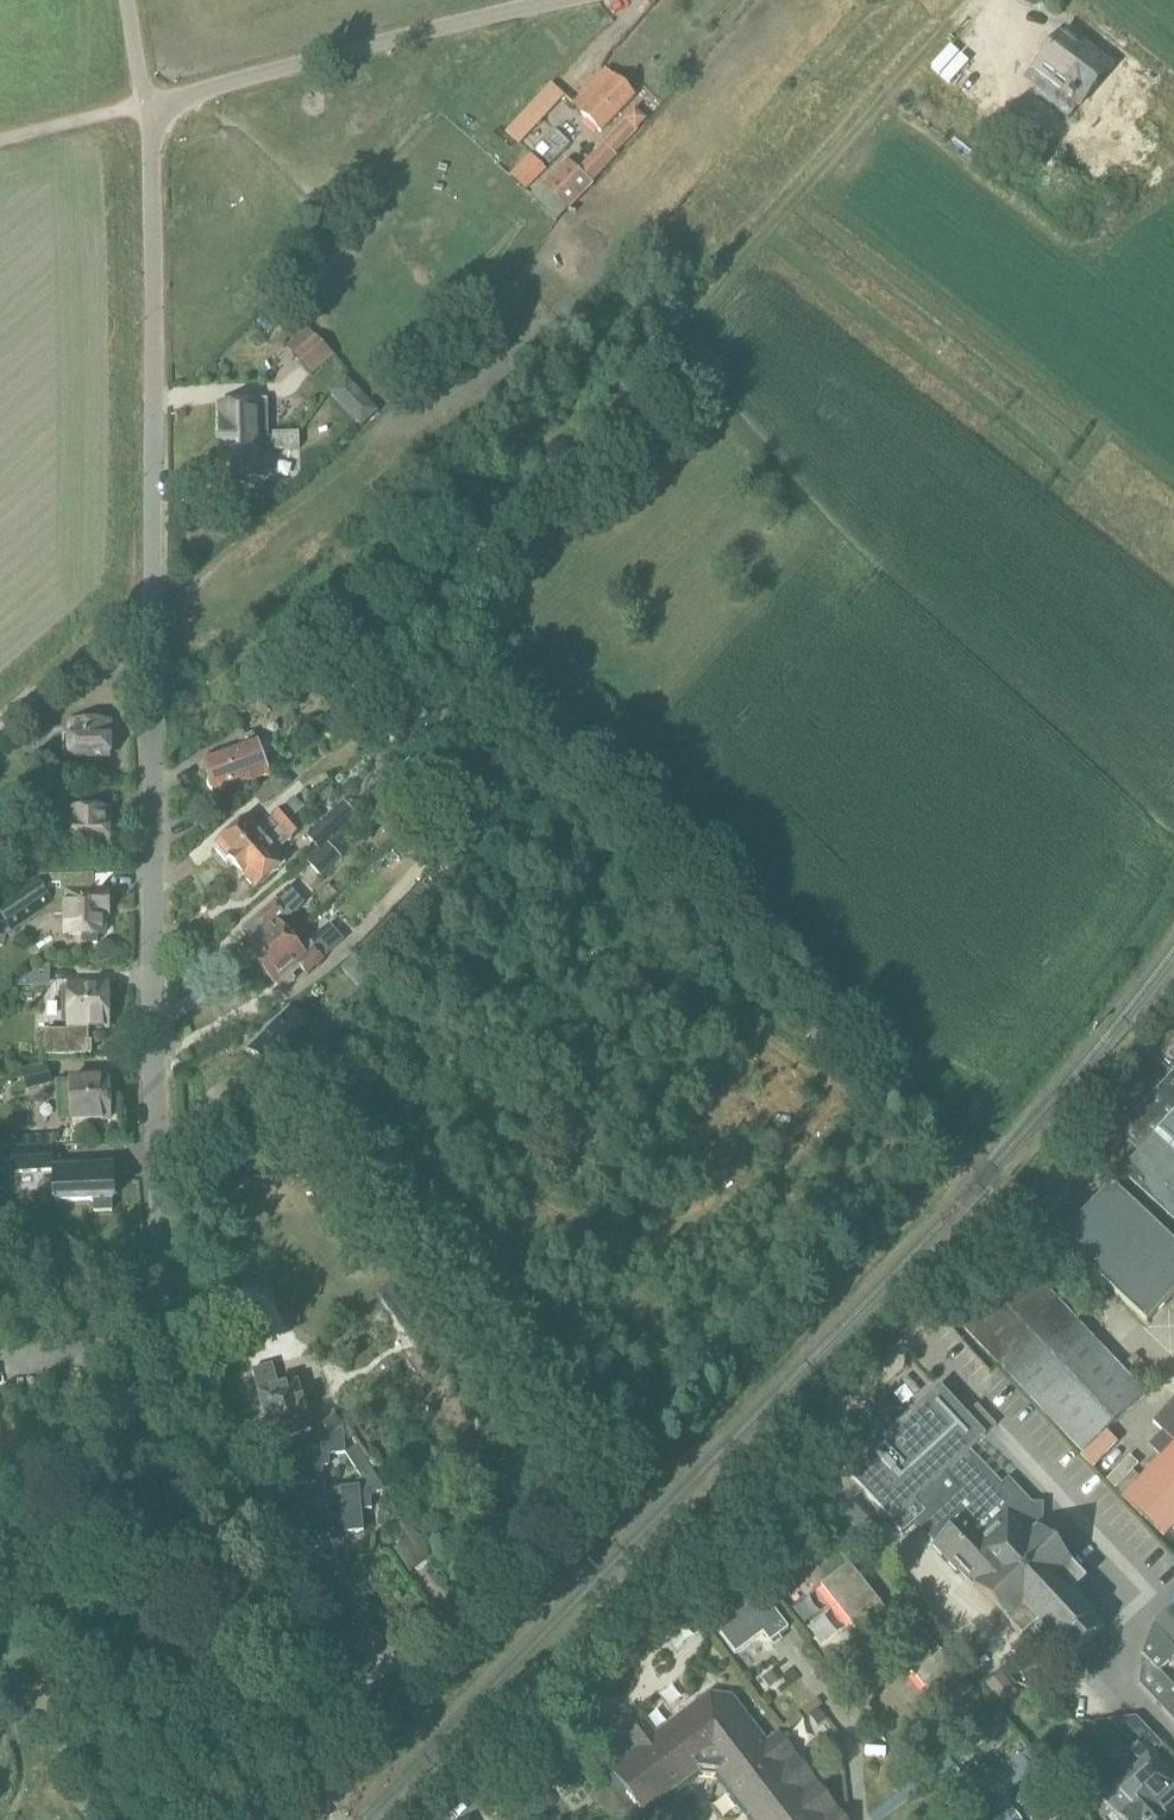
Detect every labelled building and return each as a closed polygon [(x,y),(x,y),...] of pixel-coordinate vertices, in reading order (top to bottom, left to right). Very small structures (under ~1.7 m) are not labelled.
[(1064,32),(1033,71),(1068,98),(1067,100),(1072,103),(1073,102),(1080,108),(1111,69),(1064,32)] [(608,71),(575,106),(603,132),(636,97),(608,71)] [(1121,97),(1166,133),(1173,122),(1173,103),(1139,75),(1121,97)] [(503,130),(517,142),(562,93),(548,80),(503,130)] [(567,159),(543,186),(554,197),(568,210),(569,209),(571,211),(595,185),(594,184),(618,157),(616,155),(639,131),(637,129),(646,121),(637,112),(581,172),(570,161),(567,159)] [(1123,135),(1105,158),(1131,178),(1149,156),(1123,135)] [(526,192),(547,171),(531,155),(510,175),(510,176),(526,192)] [(258,326),(264,319),(260,315),(254,322),(258,326)] [(315,336),(293,356),(302,366),(325,346),(321,342),(315,336)] [(232,404),(221,404),(221,437),(268,437),(268,398),(232,399),(232,404)] [(368,400),(350,416),(361,428),(379,412),(368,400)] [(268,437),(221,437),(222,476),(259,475),(259,444),(273,444),(273,449),(300,449),(299,432),(273,432),(273,436),(268,437)] [(360,702),(369,713),(381,702),(371,692),(360,702)] [(71,725),(71,738),(64,738),(64,757),(71,757),(71,758),(110,757),(109,724),(71,725)] [(240,741),(243,749),(203,765),(214,794),(271,773),(260,746),(256,735),(240,741)] [(375,779),(383,787),(395,776),(387,768),(375,779)] [(401,835),(422,812),(399,790),(383,807),(390,814),(384,819),(401,835)] [(268,840),(294,817),(294,816),(304,807),(296,798),(259,831),(248,818),(218,846),(219,848),(216,851),(225,861),(229,858),(238,868),(268,840)] [(108,812),(66,812),(66,800),(59,800),(26,819),(33,832),(58,817),(59,846),(91,845),(91,857),(106,857),(106,845),(109,845),(108,812)] [(268,840),(238,868),(258,889),(288,862),(278,852),(305,828),(294,817),(268,840)] [(307,837),(319,850),(341,830),(328,817),(307,837)] [(490,856),(469,836),(429,878),(449,898),(490,856)] [(387,838),(379,846),(383,850),(391,842),(387,838)] [(321,878),(341,858),(339,856),(328,844),(308,864),(321,878)] [(43,876),(34,882),(46,899),(52,909),(57,915),(68,915),(68,936),(84,936),(84,943),(98,943),(98,936),(105,936),(105,932),(107,930),(107,921),(105,919),(105,915),(105,910),(110,910),(109,893),(86,893),(86,876),(43,876)] [(0,905),(0,918),(6,926),(8,925),(46,899),(34,882),(0,905)] [(252,936),(243,944),(247,949),(246,950),(250,955),(249,959),(253,964),(258,963),(261,967),(292,939),(280,926),(304,904),(290,889),(246,929),(252,936)] [(292,939),(261,967),(265,972),(264,976),(268,981),(273,980),(277,985),(278,984),(284,991),(297,979),(294,976),(302,968),(308,975),(345,941),(330,925),(302,950),(292,939)] [(379,975),(357,953),(341,970),(358,988),(362,984),(366,988),(379,975)] [(69,1031),(46,1031),(46,1056),(69,1056),(91,1055),(91,1043),(87,1043),(87,1028),(108,1028),(108,1016),(110,1014),(110,1008),(108,1006),(108,986),(62,986),(62,1000),(69,1000),(69,1031)] [(290,1011),(250,1052),(270,1072),(311,1031),(290,1011)] [(22,1076),(26,1091),(52,1085),(48,1069),(22,1076)] [(1128,1122),(1151,1142),(1169,1122),(1173,1118),(1173,1072),(1128,1122)] [(110,1120),(108,1079),(70,1081),(72,1122),(110,1120)] [(1128,1122),(1118,1133),(1091,1163),(1113,1184),(1121,1175),(1173,1224),(1173,1118),(1169,1122),(1151,1142),(1128,1122)] [(54,1147),(12,1149),(13,1174),(53,1172),(53,1169),(53,1161),(60,1161),(60,1151),(60,1146),(54,1147)] [(53,1169),(53,1172),(54,1200),(62,1200),(93,1199),(93,1212),(109,1212),(109,1200),(113,1200),(113,1197),(118,1197),(117,1181),(112,1182),(112,1167),(61,1168),(53,1169)] [(1091,1204),(1057,1238),(1145,1323),(1173,1294),(1173,1246),(1110,1184),(1109,1185),(1099,1176),(1081,1195),(1091,1204)] [(964,1327),(1083,1452),(1145,1393),(1027,1268),(964,1327)] [(272,1365),(252,1370),(259,1393),(258,1394),(273,1443),(313,1431),(299,1381),(278,1387),(272,1365)] [(1173,1442),(1122,1496),(1163,1535),(1173,1524),(1173,1399),(1153,1423),(1173,1442)] [(120,1414),(133,1413),(132,1402),(120,1402),(120,1414)] [(977,1405),(967,1415),(957,1404),(886,1469),(865,1447),(843,1467),(891,1520),(914,1498),(946,1533),(934,1544),(959,1571),(963,1567),(978,1583),(974,1587),(1023,1639),(1036,1627),(1057,1650),(1059,1648),(1069,1659),(1104,1627),(1094,1616),(1095,1615),(1074,1592),(1086,1581),(1037,1528),(1036,1530),(1029,1522),(1030,1506),(1014,1489),(1015,1488),(1007,1479),(1001,1485),(969,1451),(986,1435),(997,1426),(977,1405)] [(323,1423),(331,1435),(344,1426),(335,1414),(323,1423)] [(345,1453),(343,1429),(320,1443),(321,1456),(345,1453)] [(345,1453),(362,1480),(358,1483),(358,1488),(326,1491),(327,1497),(312,1499),(312,1496),(295,1498),(297,1518),(300,1517),(302,1537),(304,1537),(305,1549),(313,1549),(316,1545),(320,1544),(319,1535),(330,1534),(330,1540),(339,1539),(339,1534),(364,1532),(362,1519),(373,1518),(371,1498),(382,1490),(354,1447),(345,1453)] [(383,1463),(376,1453),(367,1459),(374,1469),(383,1463)] [(312,1462),(297,1463),(298,1469),(287,1470),(289,1485),(325,1482),(324,1467),(330,1466),(329,1455),(323,1456),(311,1457),(312,1462)] [(853,1501),(841,1512),(867,1541),(880,1530),(853,1501)] [(408,1518),(393,1528),(403,1543),(420,1567),(435,1557),(408,1518)] [(901,1670),(906,1666),(943,1714),(972,1692),(920,1625),(905,1636),(849,1565),(821,1586),(877,1658),(892,1647),(899,1656),(894,1659),(901,1670)] [(736,1595),(751,1584),(744,1576),(729,1586),(736,1595)] [(762,1633),(769,1643),(788,1628),(760,1591),(714,1626),(735,1654),(762,1633)] [(713,1625),(701,1611),(693,1616),(705,1632),(713,1625)] [(1160,1670),(1173,1657),(1173,1643),(1154,1621),(1142,1652),(1149,1661),(1139,1670),(1137,1680),(1173,1720),(1173,1686),(1160,1670)] [(862,1683),(853,1672),(840,1682),(849,1693),(862,1683)] [(611,1768),(644,1812),(698,1771),(700,1775),(716,1776),(720,1773),(755,1819),(846,1819),(777,1730),(765,1739),(732,1695),(708,1693),(653,1735),(644,1722),(628,1734),(638,1747),(611,1768)] [(826,1719),(819,1709),(809,1716),(816,1726),(826,1719)] [(1154,1756),(1163,1747),(1136,1718),(1109,1720),(1136,1749),(1130,1755),(1132,1758),(1118,1771),(1127,1780),(1160,1815),(1160,1814),(1173,1802),(1173,1799),(1172,1797),(1173,1795),(1173,1775),(1164,1764),(1163,1766),(1154,1756)] [(1036,1768),(1023,1753),(985,1786),(998,1801),(1036,1768)] [(962,1774),(966,1779),(972,1786),(974,1788),(980,1784),(967,1769),(962,1774)] [(1076,1786),(1067,1777),(1061,1783),(1070,1792),(1076,1786)] [(966,1779),(952,1790),(971,1813),(985,1801),(966,1779)] [(1127,1780),(1104,1802),(1115,1814),(1109,1819),(1166,1819),(1160,1814),(1160,1815),(1127,1780)] [(1008,1803),(995,1813),(1001,1819),(1022,1819),(1008,1803)] [(609,1819),(620,1819),(628,1815),(622,1806),(607,1817),(609,1819)]
